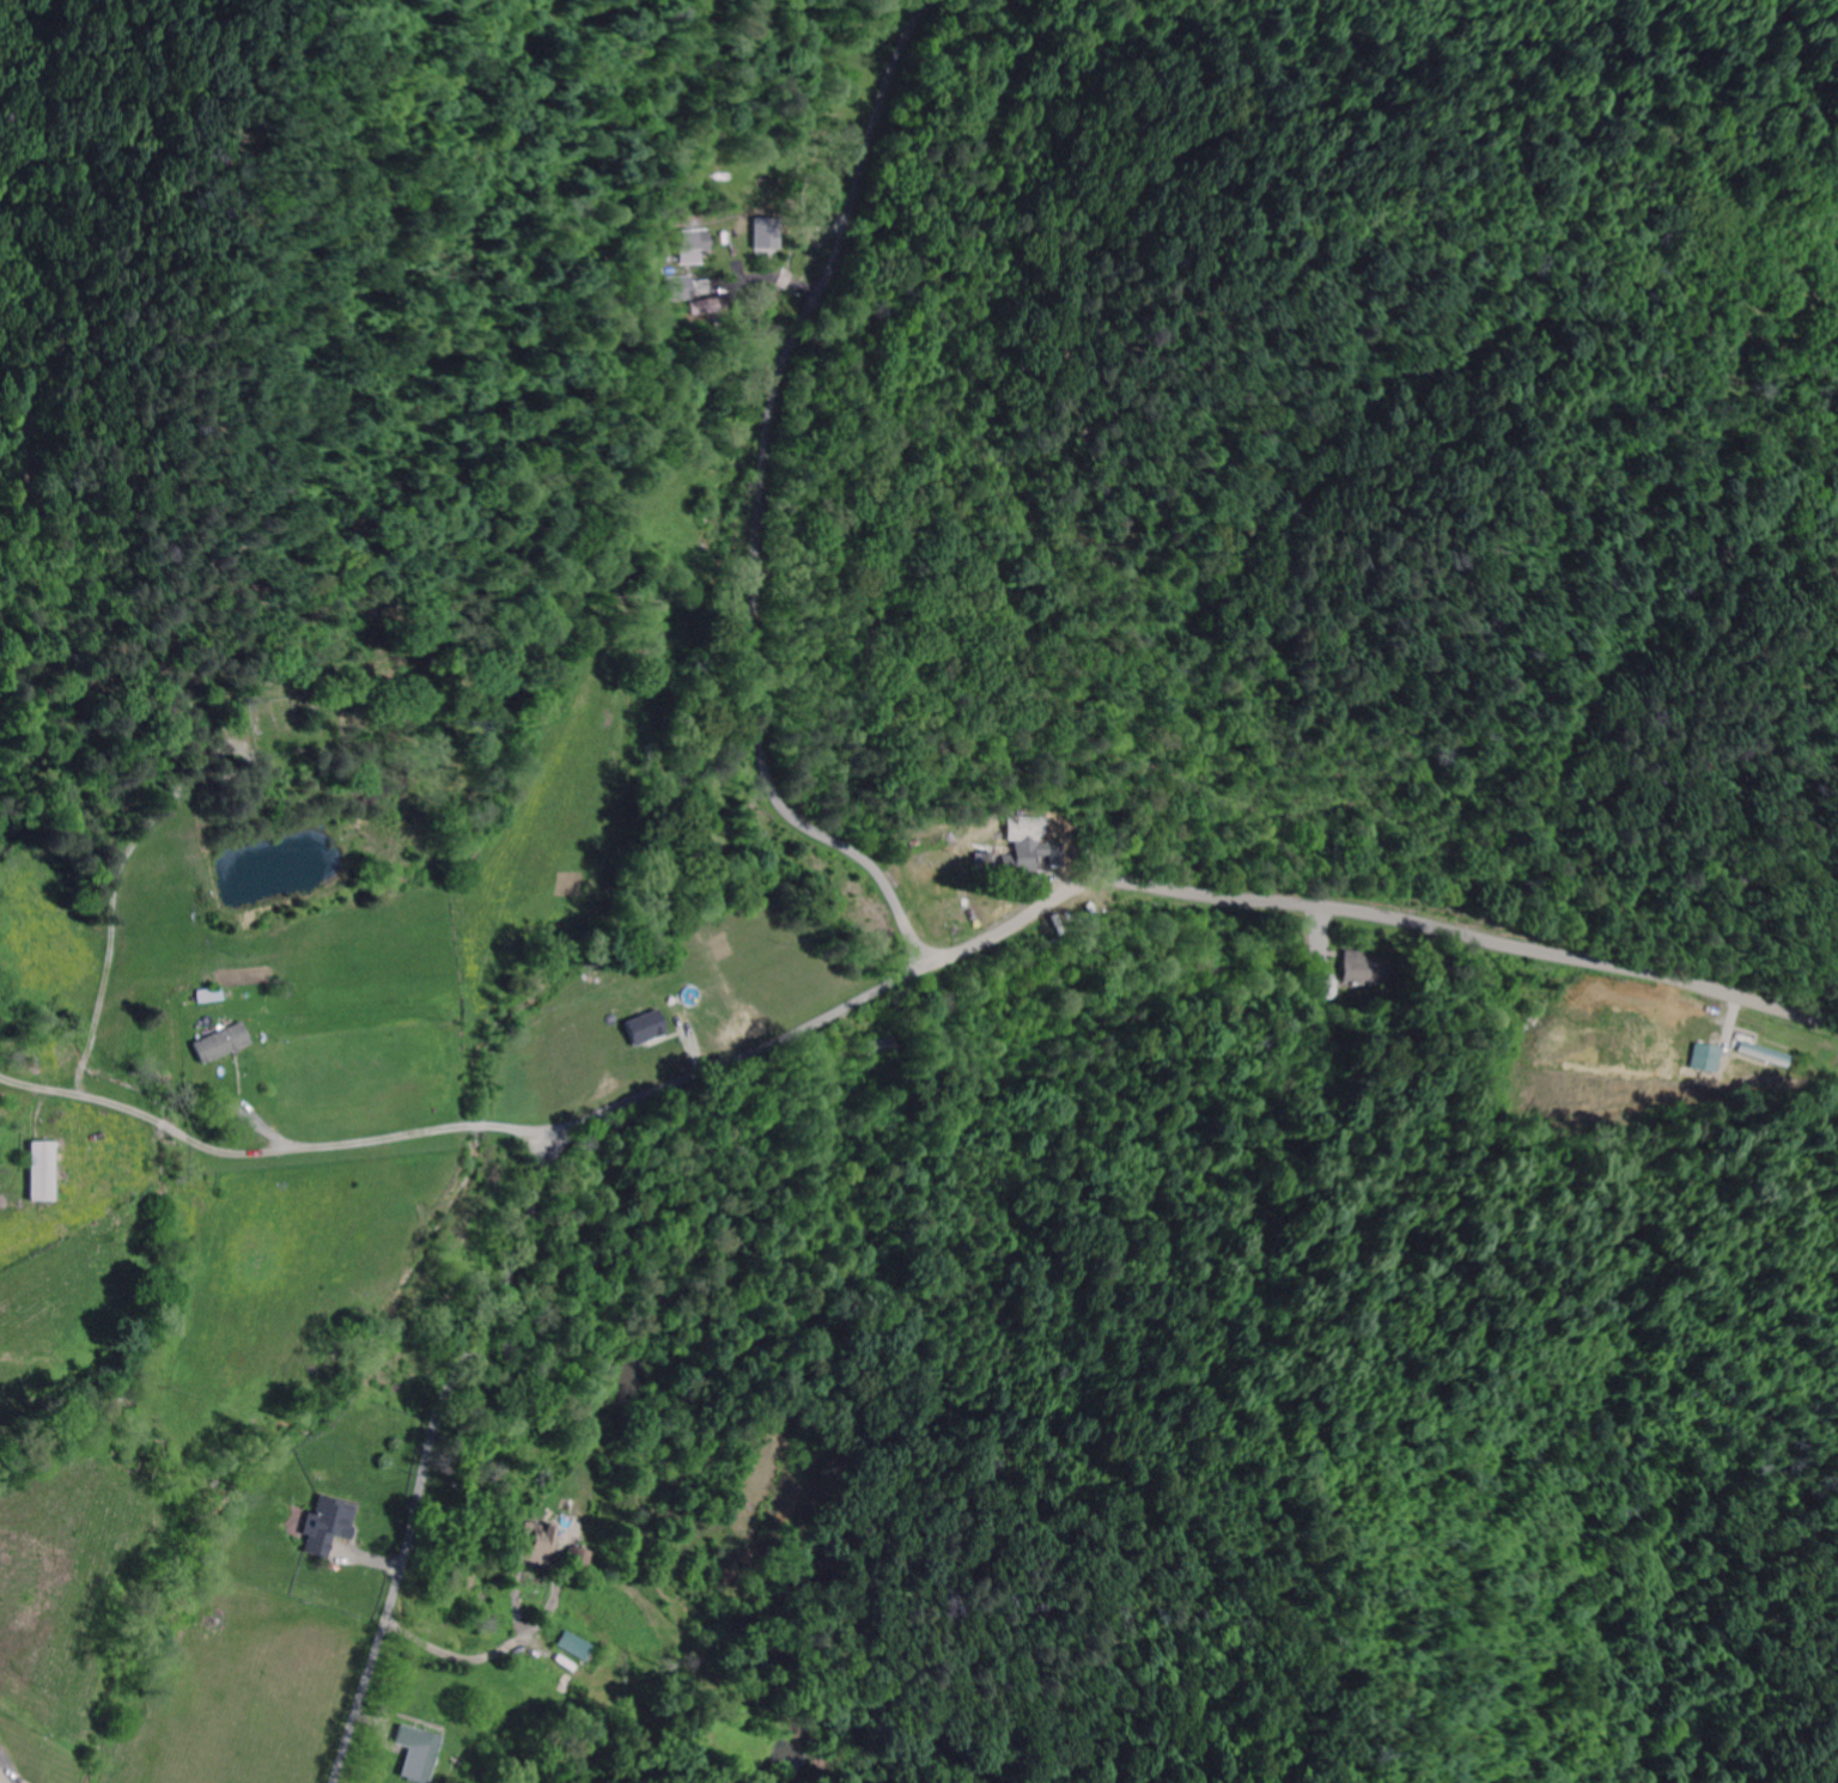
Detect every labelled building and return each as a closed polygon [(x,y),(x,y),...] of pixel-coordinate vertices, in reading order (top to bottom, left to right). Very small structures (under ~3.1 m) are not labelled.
[(694,225),(694,237),(676,238),(675,251),(682,260),(701,260),(710,247),(710,225),(694,225)] [(662,277),(662,301),(687,300),(686,276),(662,277)] [(687,281),(688,296),(703,295),(703,280),(687,281)] [(683,301),(684,315),(711,313),(710,299),(683,301)] [(1057,843),(1033,844),(1033,830),(1017,831),(1017,821),(1002,822),(1002,842),(1008,842),(1009,855),(995,855),(996,873),(1031,872),(1030,858),(1044,857),(1044,866),(1058,866),(1057,843)] [(1376,984),(1377,958),(1364,958),(1364,950),(1339,949),(1338,983),(1376,984)] [(191,1004),(217,1002),(215,988),(190,990),(191,1004)] [(659,1034),(650,1010),(616,1022),(626,1047),(659,1034)] [(184,1044),(193,1065),(245,1045),(236,1023),(184,1044)] [(1718,1044),(1689,1042),(1686,1068),(1716,1071),(1718,1044)] [(22,1202),(47,1202),(47,1143),(23,1142),(22,1202)] [(319,1558),(325,1536),(340,1540),(350,1506),(311,1495),(306,1514),(300,1513),(294,1533),(300,1535),(296,1552),(319,1558)] [(534,1527),(515,1522),(506,1559),(539,1566),(548,1528),(535,1525),(534,1527)] [(585,1551),(563,1546),(559,1562),(581,1568),(585,1551)] [(582,1660),(588,1644),(557,1632),(551,1648),(582,1660)] [(413,1782),(422,1782),(434,1735),(392,1724),(387,1744),(401,1748),(393,1778),(413,1782)]
